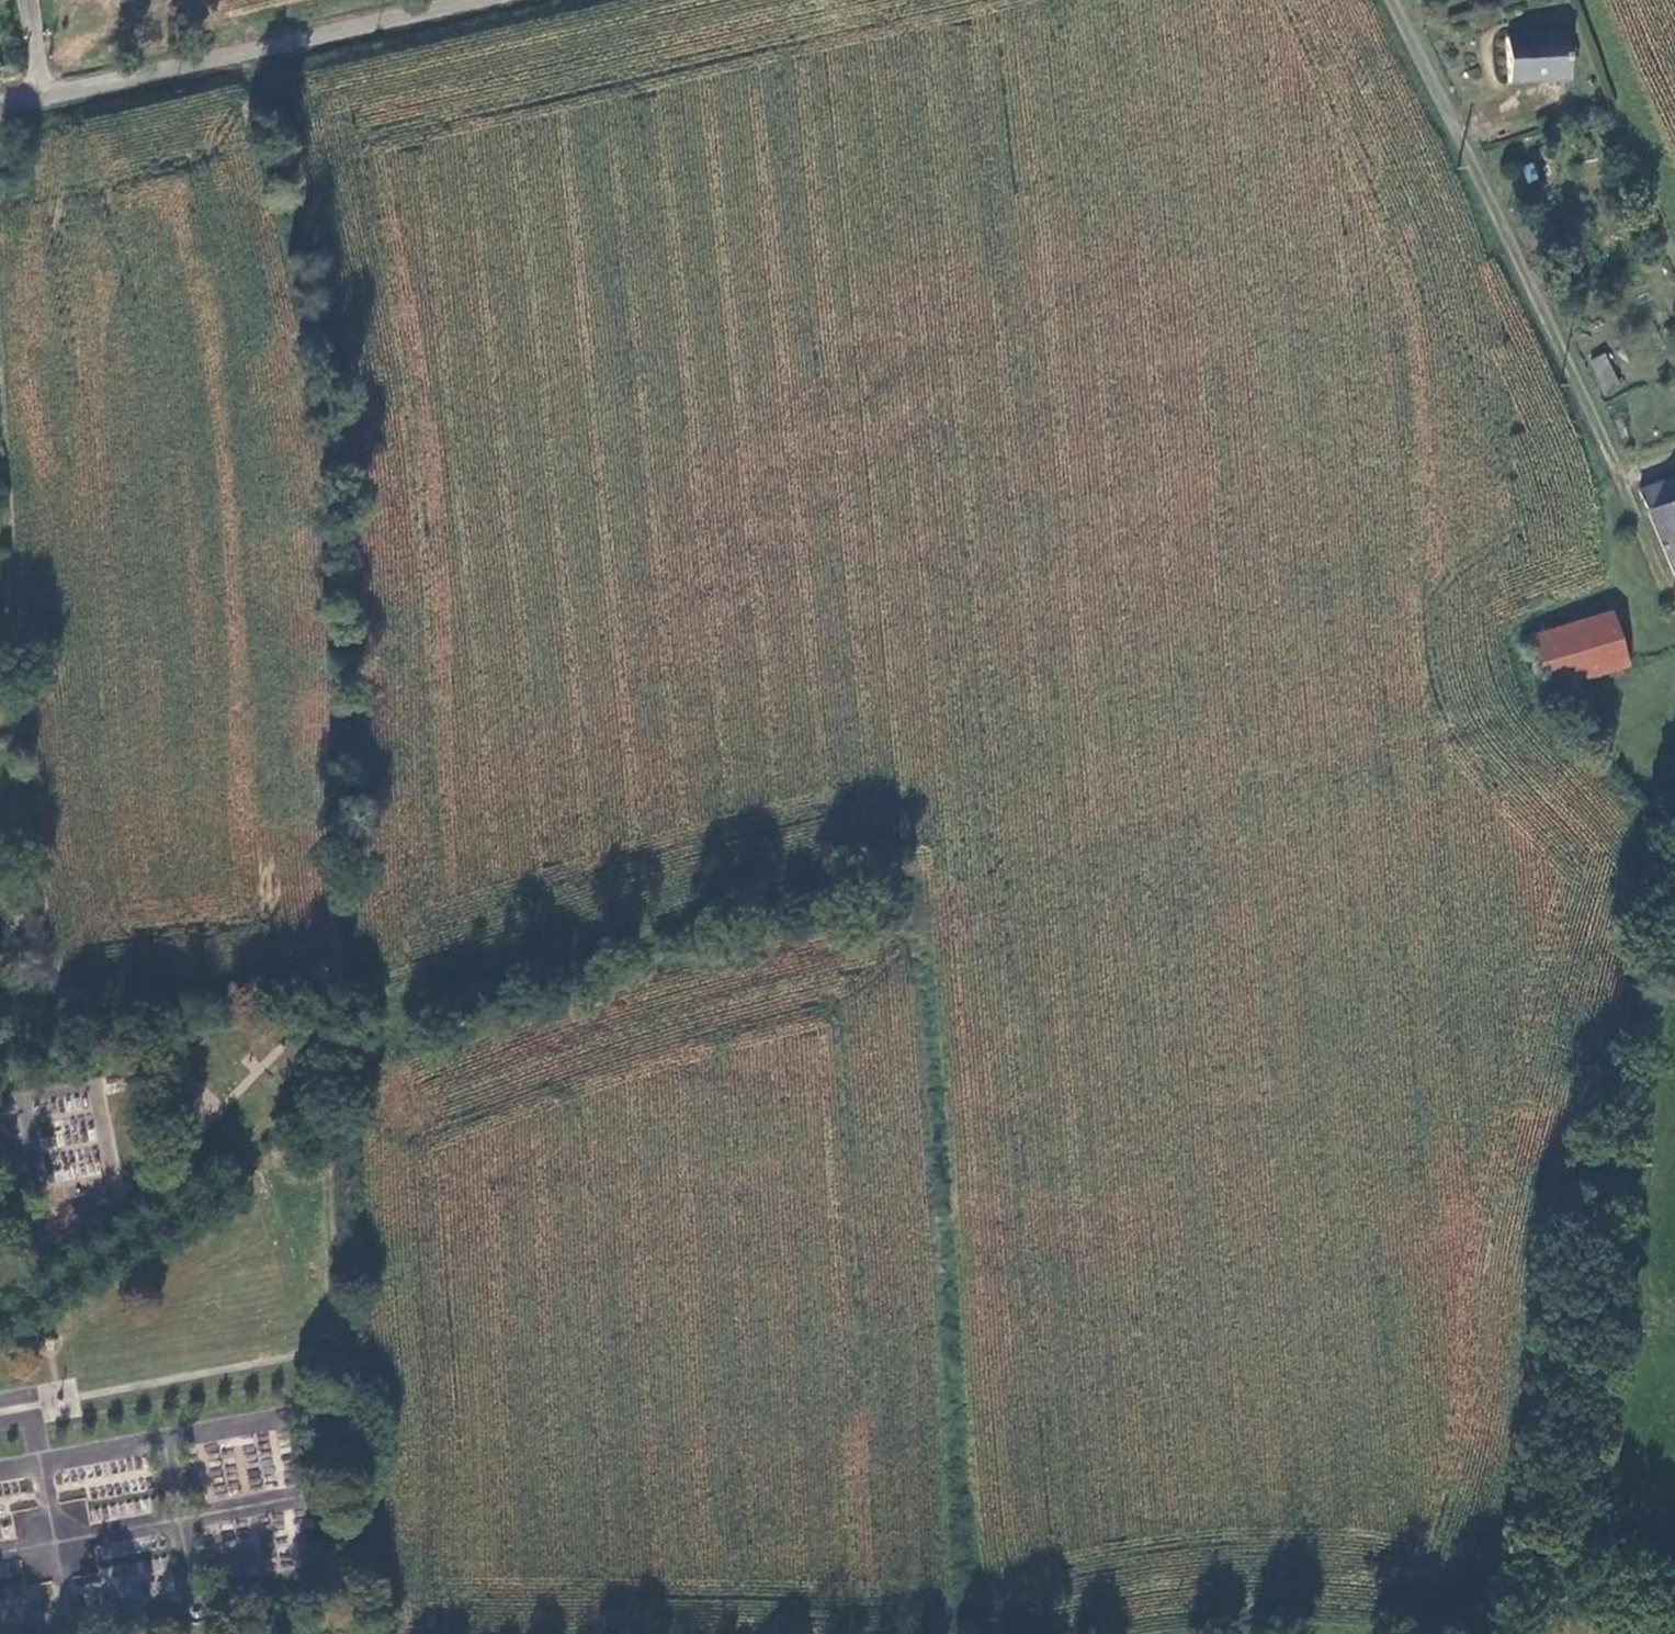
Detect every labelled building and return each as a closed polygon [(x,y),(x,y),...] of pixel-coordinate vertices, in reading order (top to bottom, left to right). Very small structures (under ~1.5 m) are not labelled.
[(1555,32),(1498,34),(1499,78),(1556,76),(1555,32)] [(1622,383),(1605,351),(1592,358),(1609,389),(1622,383)] [(1645,487),(1674,573),(1674,477),(1645,487)] [(1536,631),(1553,692),(1631,667),(1612,604),(1536,631)] [(58,1149),(57,1177),(97,1178),(98,1149),(58,1149)]
